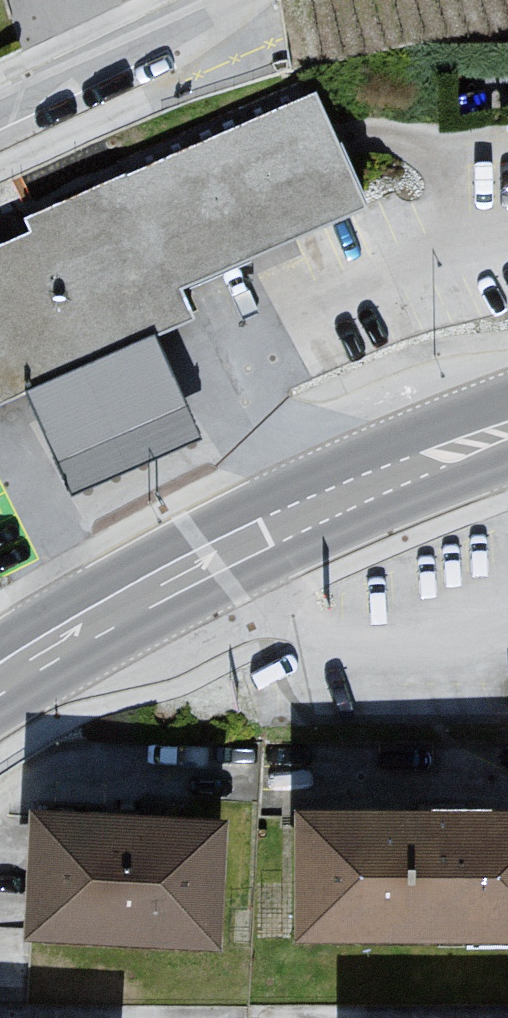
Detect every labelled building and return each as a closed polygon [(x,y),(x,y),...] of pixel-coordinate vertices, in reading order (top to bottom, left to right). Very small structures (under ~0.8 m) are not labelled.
[(29,225),(36,237),(0,253),(0,418),(36,403),(167,346),(204,330),(190,299),(375,217),(325,105),(29,225)] [(210,448),(167,346),(36,403),(81,503),(210,448)] [(300,805),(300,927),(330,927),(507,926),(507,804),(300,805)] [(175,815),(35,807),(28,924),(212,935),(219,817),(175,815)]
